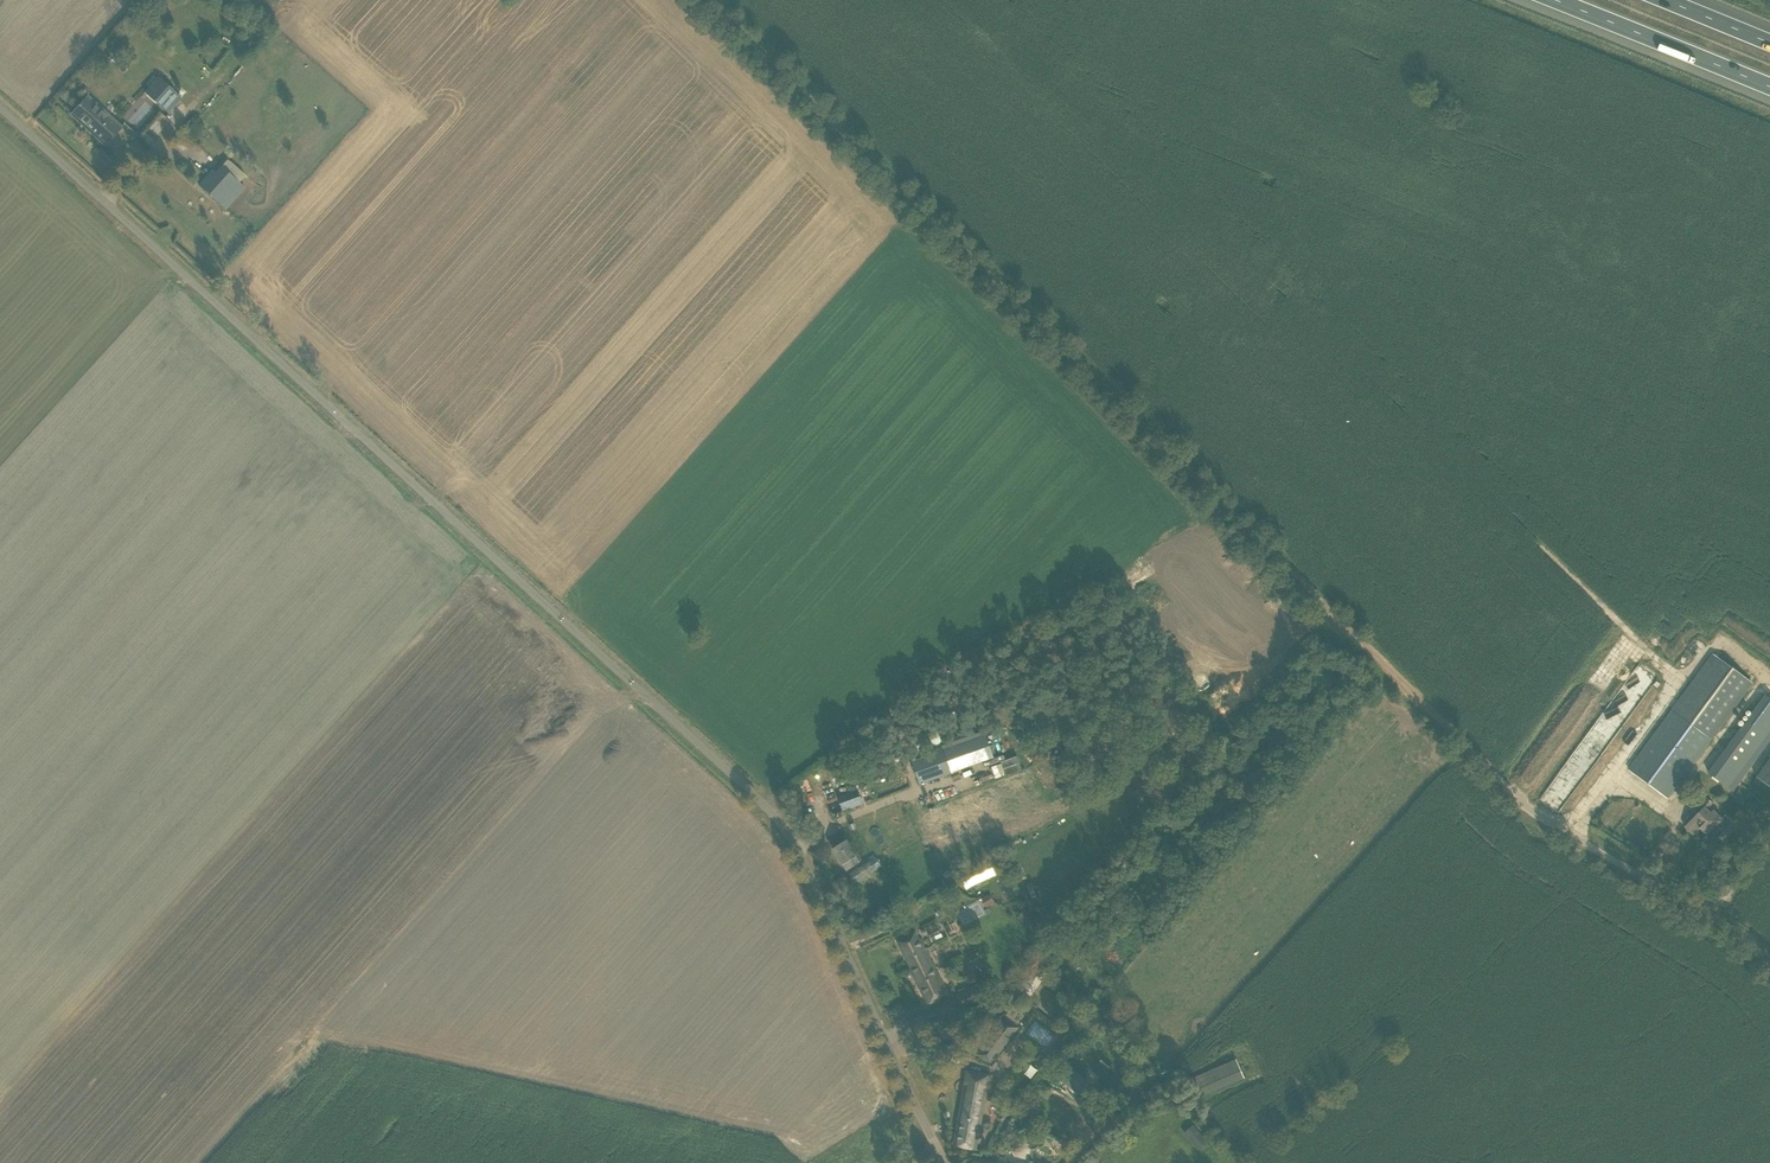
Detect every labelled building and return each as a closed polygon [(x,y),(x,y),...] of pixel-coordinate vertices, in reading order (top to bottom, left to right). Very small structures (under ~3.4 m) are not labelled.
[(151,85),(145,92),(155,101),(168,113),(181,98),(158,78),(151,85)] [(121,127),(112,120),(87,96),(71,114),(105,145),(121,127)] [(221,166),(215,172),(212,169),(206,175),(198,185),(201,187),(220,204),(227,195),(239,182),(221,166)] [(1667,797),(1674,788),(1753,683),(1713,653),(1636,760),(1629,769),(1667,797)] [(1769,741),(1769,698),(1765,695),(1708,773),(1734,792),(1769,741)] [(936,727),(912,735),(918,751),(942,743),(936,727)] [(920,783),(993,757),(986,736),(913,762),(920,783)] [(1061,755),(1052,760),(1065,782),(1074,776),(1065,761),(1064,761),(1061,755)] [(1756,777),(1769,788),(1769,758),(1756,777)] [(1762,782),(1756,777),(1753,782),(1759,786),(1762,782)] [(857,789),(838,796),(838,797),(843,810),(863,802),(858,790),(857,789)] [(1698,813),(1684,826),(1693,835),(1700,828),(1706,835),(1711,830),(1718,838),(1732,823),(1725,815),(1722,818),(1709,806),(1713,802),(1704,793),(1691,806),(1698,813)] [(833,849),(846,870),(860,861),(846,840),(843,842),(833,849)] [(867,864),(850,875),(855,883),(872,872),(867,864)] [(991,895),(982,899),(986,907),(995,903),(991,895)] [(897,938),(928,1003),(946,995),(915,930),(897,938)] [(974,971),(982,966),(978,958),(974,953),(968,957),(971,962),(970,962),(974,971)] [(964,1010),(985,999),(977,984),(956,995),(964,1010)] [(989,1064),(1017,1027),(1004,1017),(976,1055),(989,1064)] [(1236,1059),(1192,1078),(1200,1097),(1244,1078),(1236,1059)] [(1068,1065),(1059,1076),(1085,1100),(1095,1089),(1068,1065)] [(990,1075),(979,1072),(967,1070),(954,1145),(976,1149),(978,1137),(990,1075)] [(1149,1075),(1142,1080),(1147,1088),(1155,1083),(1149,1075)] [(1111,1103),(1120,1113),(1131,1101),(1122,1092),(1111,1103)] [(1073,1144),(1085,1120),(1034,1094),(1024,1115),(1034,1120),(1032,1123),(1073,1144)] [(1004,1109),(998,1116),(1003,1121),(1009,1114),(1004,1109)] [(1015,1118),(1009,1114),(999,1130),(1007,1134),(1014,1123),(1012,1122),(1015,1118)] [(1193,1126),(1186,1132),(1200,1149),(1211,1139),(1207,1134),(1203,1138),(1193,1126)]
